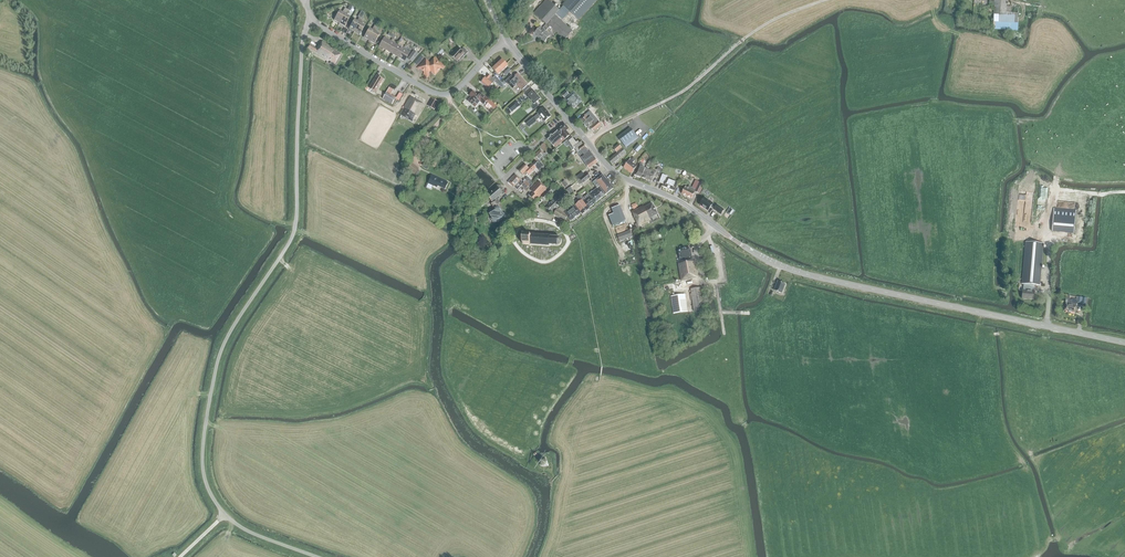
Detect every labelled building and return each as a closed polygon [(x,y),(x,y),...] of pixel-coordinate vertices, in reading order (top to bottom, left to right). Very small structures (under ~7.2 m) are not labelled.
[(559,11),(547,0),(546,0),(533,14),(545,25),(542,29),(540,27),(534,34),(542,40),(541,40),(544,43),(550,36),(546,32),(550,27),(565,40),(572,31),(561,21),(570,12),(578,19),(595,0),(568,0),(559,11)] [(989,6),(994,6),(993,30),(1018,31),(1018,13),(1011,13),(1011,7),(1005,6),(1006,0),(990,0),(989,6)] [(339,23),(347,9),(345,8),(342,13),(339,11),(334,20),(339,23)] [(347,15),(349,11),(347,9),(339,23),(344,26),(350,17),(347,15)] [(354,32),(362,18),(365,13),(361,11),(358,17),(359,18),(357,21),(354,20),(349,29),(354,32)] [(364,19),(362,18),(354,32),(359,35),(364,26),(362,24),(364,19)] [(369,40),(377,27),(374,25),(372,30),(369,28),(364,37),(369,40)] [(377,27),(369,40),(374,43),(379,34),(376,33),(379,28),(377,27)] [(385,50),(390,41),(384,37),(379,46),(385,50)] [(334,49),(322,41),(320,45),(319,45),(317,49),(309,44),(306,48),(327,61),(328,60),(334,64),(340,54),(334,50),(334,49)] [(392,54),(397,45),(390,41),(385,50),(392,54)] [(398,57),(403,48),(397,45),(392,54),(398,57)] [(439,49),(437,47),(433,51),(439,56),(444,51),(440,48),(439,49)] [(403,48),(398,57),(404,61),(410,52),(403,48)] [(461,50),(458,48),(451,56),(457,61),(462,56),(463,58),(468,52),(463,48),(461,50)] [(417,54),(414,52),(409,59),(412,62),(417,54)] [(445,66),(436,58),(430,64),(424,59),(417,68),(419,69),(420,67),(425,72),(423,73),(427,77),(429,74),(427,73),(430,69),(435,73),(441,67),(443,68),(445,66)] [(497,64),(503,70),(508,66),(502,60),(497,64)] [(503,70),(497,64),(492,69),(498,75),(503,70)] [(495,80),(489,74),(486,77),(485,77),(484,78),(480,82),(488,88),(493,83),(495,80)] [(527,84),(518,74),(514,78),(510,74),(503,80),(504,81),(501,83),(503,86),(506,83),(507,84),(507,83),(512,89),(516,86),(517,85),(521,89),(522,88),(523,88),(527,84)] [(376,91),(383,79),(377,75),(372,83),(370,88),(376,91)] [(534,104),(540,99),(533,90),(526,95),(529,99),(527,100),(531,104),(532,103),(534,104)] [(565,99),(569,95),(566,91),(561,95),(565,99)] [(392,104),(395,99),(396,98),(387,92),(383,99),(392,104)] [(480,101),(484,104),(486,102),(488,100),(480,93),(478,96),(473,92),(469,96),(472,97),(471,98),(470,98),(468,101),(475,107),(480,101)] [(582,102),(574,92),(564,100),(565,101),(568,104),(567,104),(569,106),(572,109),(573,110),(582,102)] [(417,116),(424,104),(410,97),(400,115),(412,122),(416,115),(417,116)] [(434,110),(439,102),(433,99),(428,106),(434,110)] [(494,109),(497,106),(488,99),(488,100),(486,102),(488,103),(485,106),(489,110),(491,107),(494,109)] [(512,113),(520,105),(516,100),(507,108),(512,113)] [(547,111),(544,107),(537,113),(538,114),(533,118),(531,115),(524,121),(529,127),(536,121),(539,118),(541,120),(542,118),(545,121),(551,116),(547,112),(547,111)] [(591,117),(589,116),(587,114),(581,119),(587,127),(594,122),(592,120),(595,118),(593,115),(591,117)] [(594,122),(587,127),(590,131),(592,130),(594,132),(602,125),(598,121),(595,123),(594,122)] [(557,131),(565,139),(570,135),(566,131),(569,129),(564,124),(561,127),(557,131)] [(638,132),(633,125),(630,128),(629,129),(628,128),(624,130),(626,132),(618,138),(625,147),(638,137),(635,134),(638,132)] [(555,148),(565,139),(557,131),(547,139),(553,146),(548,150),(550,153),(555,148)] [(578,148),(583,145),(580,140),(576,143),(571,137),(563,144),(566,148),(568,146),(572,151),(574,149),(577,152),(580,150),(578,148)] [(626,153),(623,149),(619,144),(614,149),(616,152),(617,152),(618,153),(609,160),(612,165),(626,153)] [(580,150),(577,152),(589,169),(598,162),(594,157),(589,151),(586,148),(587,148),(583,145),(578,148),(580,150)] [(638,145),(630,153),(634,157),(642,149),(638,145)] [(536,167),(539,170),(544,166),(540,162),(548,155),(546,153),(544,154),(540,150),(533,157),(536,161),(533,164),(535,166),(536,167)] [(634,162),(636,160),(633,158),(632,160),(631,159),(623,168),(631,174),(636,166),(633,164),(634,162)] [(414,174),(419,169),(412,163),(407,168),(414,174)] [(642,178),(645,169),(642,167),(643,164),(641,163),(640,164),(635,175),(642,178)] [(535,166),(533,164),(529,168),(525,164),(518,170),(522,175),(523,174),(525,176),(528,173),(529,174),(536,167),(535,166)] [(645,169),(642,178),(651,181),(655,172),(645,169)] [(587,174),(578,181),(580,184),(582,183),(583,183),(591,177),(588,173),(587,173),(587,174)] [(663,185),(663,186),(675,191),(677,186),(676,186),(678,182),(667,178),(668,176),(662,174),(659,183),(664,184),(663,185)] [(445,189),(448,183),(432,175),(428,184),(437,188),(438,186),(445,189)] [(524,182),(523,181),(515,175),(508,183),(517,190),(522,185),(524,182)] [(597,188),(599,187),(600,186),(606,194),(613,188),(609,183),(611,182),(608,179),(607,180),(603,175),(596,180),(595,178),(592,180),(594,182),(593,183),(597,188)] [(530,185),(527,182),(525,179),(523,181),(524,182),(522,185),(526,189),(530,185)] [(538,197),(547,188),(539,181),(530,190),(533,192),(530,196),(535,200),(538,197)] [(1040,181),(1040,194),(1049,194),(1050,181),(1040,181)] [(699,194),(704,185),(700,182),(696,190),(689,186),(688,188),(685,186),(685,188),(682,194),(683,194),(683,195),(686,196),(692,199),(695,192),(699,194)] [(496,201),(498,200),(499,198),(498,197),(502,193),(502,194),(504,193),(504,189),(503,189),(501,188),(501,187),(498,186),(496,187),(497,188),(487,196),(492,202),(495,199),(496,201)] [(571,187),(567,190),(572,196),(576,193),(571,187)] [(599,187),(597,188),(593,191),(592,191),(590,192),(590,193),(589,194),(596,202),(605,195),(599,187)] [(545,200),(553,192),(549,189),(542,197),(545,200)] [(589,208),(595,203),(587,194),(583,197),(585,200),(584,201),(589,208)] [(699,205),(708,211),(710,207),(713,209),(721,215),(724,210),(717,204),(716,205),(705,197),(699,205)] [(556,209),(561,204),(555,198),(549,204),(550,204),(546,208),(551,213),(553,211),(554,211),(556,209)] [(496,201),(495,201),(491,204),(494,209),(489,213),(495,223),(505,217),(505,216),(504,214),(503,214),(499,207),(497,204),(500,203),(498,200),(496,201)] [(583,214),(589,209),(582,201),(576,206),(583,214)] [(654,208),(652,204),(644,208),(643,207),(631,212),(634,217),(633,217),(636,224),(635,225),(637,230),(641,228),(640,226),(649,221),(651,224),(654,222),(651,218),(657,215),(655,210),(654,208)] [(567,214),(569,219),(571,221),(575,218),(577,217),(581,214),(574,205),(566,212),(562,207),(558,210),(567,214)] [(621,206),(612,209),(614,214),(609,216),(613,227),(627,221),(621,206)] [(1074,233),(1075,220),(1076,210),(1054,208),(1052,232),(1074,233)] [(558,210),(556,209),(554,211),(555,212),(553,215),(565,221),(567,222),(569,219),(567,214),(558,210)] [(619,241),(632,236),(630,230),(617,235),(619,241)] [(550,235),(531,234),(531,235),(523,234),(522,244),(530,244),(530,245),(549,246),(549,245),(557,245),(559,245),(560,244),(561,243),(561,242),(561,240),(560,238),(558,237),(557,237),(550,236),(550,235)] [(1039,285),(1043,244),(1026,242),(1022,284),(1024,284),(1023,291),(1023,290),(1022,299),(1033,300),(1034,292),(1034,291),(1034,285),(1039,285)] [(691,250),(689,249),(685,249),(683,249),(683,250),(679,250),(678,252),(680,260),(678,261),(681,281),(692,279),(692,278),(697,277),(694,258),(692,258),(691,250)] [(781,293),(785,284),(778,281),(774,290),(781,293)] [(693,311),(703,310),(700,288),(690,289),(693,311)] [(671,296),(673,314),(687,312),(685,294),(671,296)] [(1082,303),(1082,297),(1076,296),(1076,300),(1074,299),(1072,298),(1072,300),(1068,299),(1066,298),(1065,302),(1066,302),(1064,311),(1075,313),(1077,302),(1082,303)]
